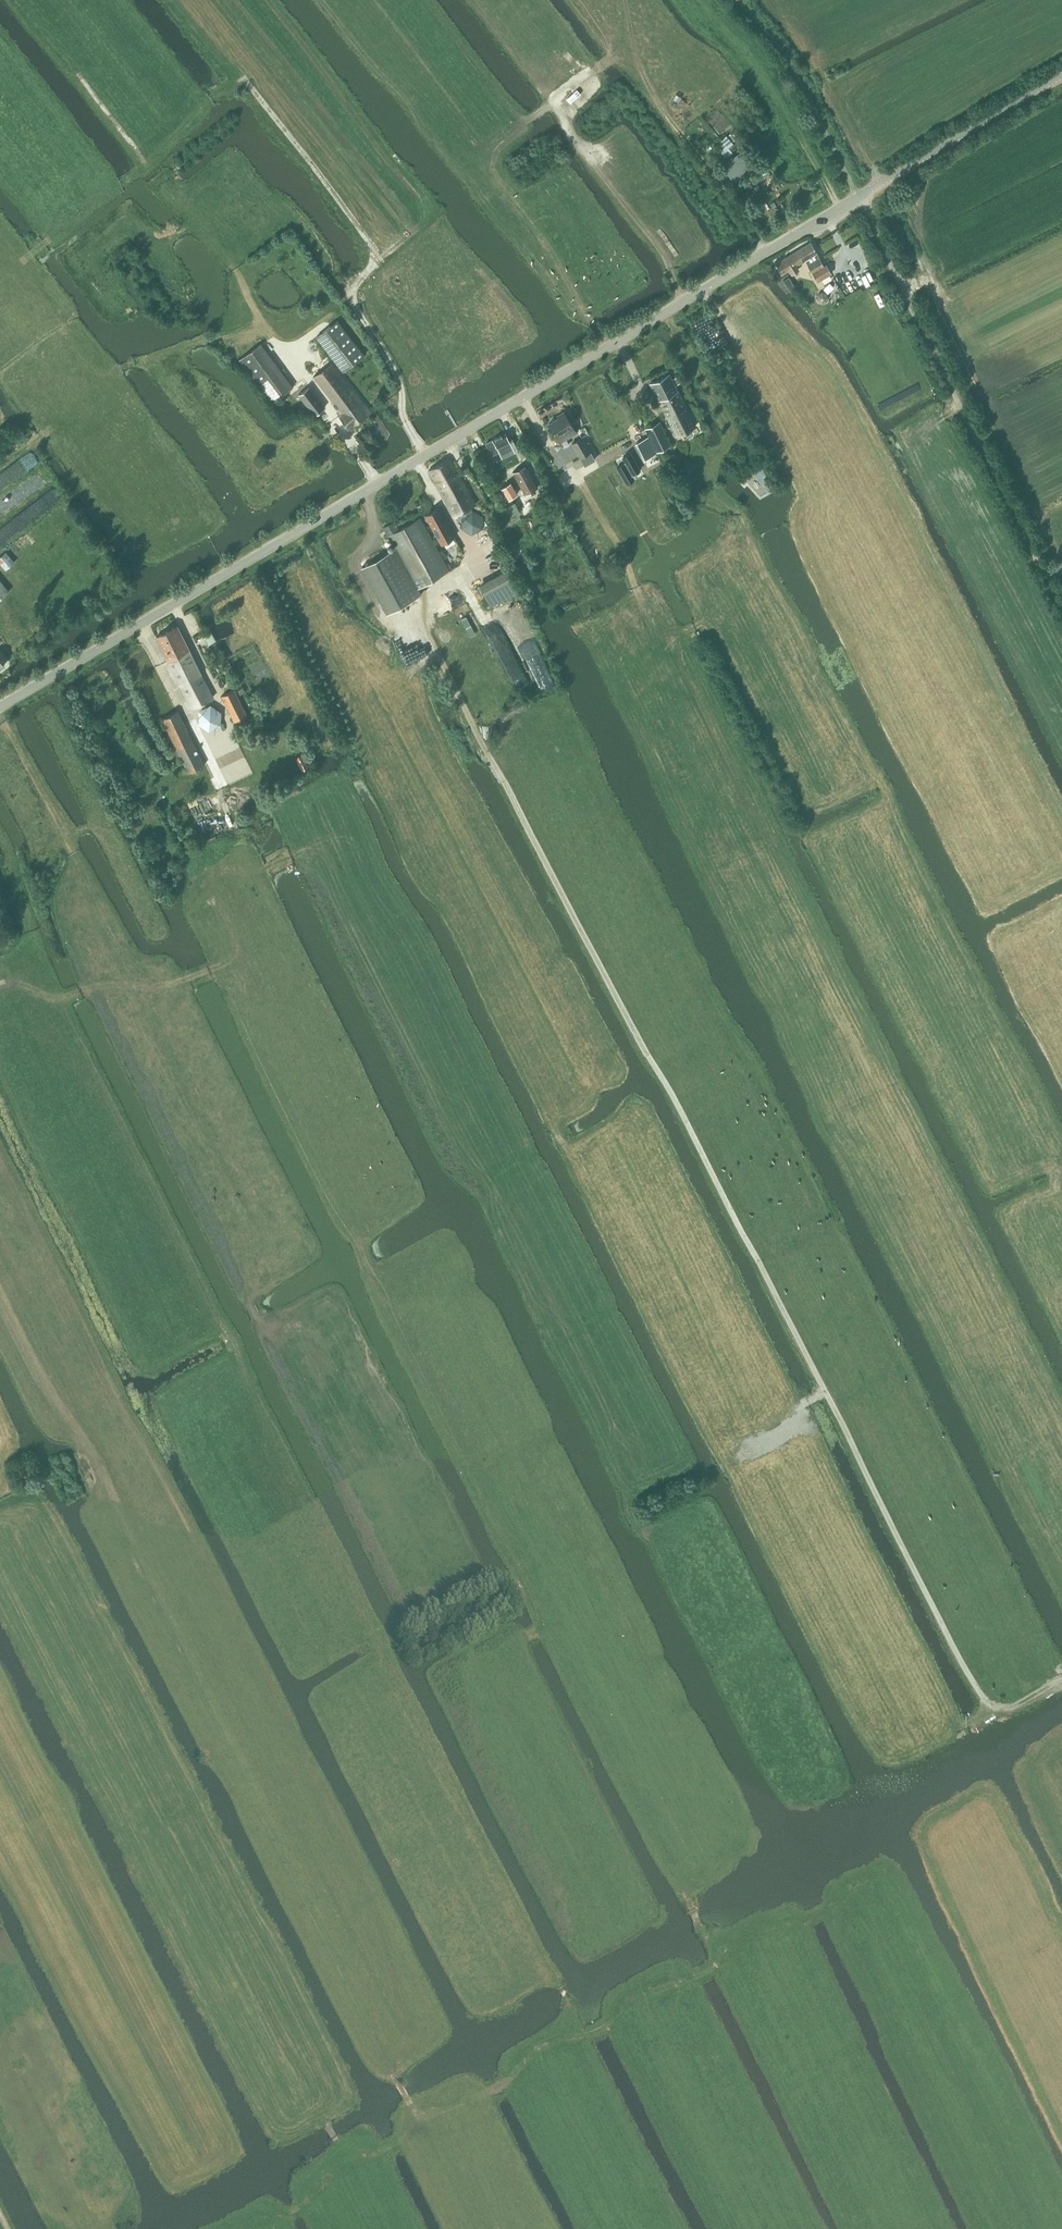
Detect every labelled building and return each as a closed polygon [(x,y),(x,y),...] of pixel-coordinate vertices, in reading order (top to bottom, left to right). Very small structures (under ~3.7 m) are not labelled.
[(812,243),(778,263),(784,274),(791,270),(793,272),(800,268),(798,265),(807,260),(816,277),(818,281),(832,274),(829,269),(827,264),(824,265),(820,258),(818,253),(812,243)] [(795,287),(789,277),(783,280),(790,290),(795,287)] [(343,371),(364,355),(337,321),(316,337),(343,371)] [(271,403),(289,390),(256,346),(239,359),(271,403)] [(320,371),(313,376),(341,415),(339,417),(348,429),(370,412),(331,362),(320,371)] [(669,374),(650,383),(666,417),(676,436),(696,427),(686,407),(675,386),(683,382),(680,375),(672,379),(669,374)] [(309,387),(299,394),(315,415),(325,407),(309,387)] [(560,443),(576,433),(565,414),(556,420),(554,419),(551,421),(551,423),(549,424),(560,443)] [(657,452),(672,444),(660,420),(645,428),(657,452)] [(514,452),(511,445),(514,443),(512,439),(509,441),(505,433),(493,439),(493,440),(486,444),(492,456),(499,452),(502,458),(514,452)] [(648,437),(637,442),(646,459),(657,453),(649,437),(648,437)] [(595,459),(590,452),(591,452),(582,438),(572,444),(580,458),(581,458),(585,465),(595,459)] [(641,470),(630,452),(622,457),(625,462),(616,467),(626,484),(635,479),(632,475),(641,470)] [(476,505),(461,478),(470,473),(467,467),(457,472),(450,459),(429,471),(454,517),(476,505)] [(525,495),(537,488),(525,466),(513,472),(525,495)] [(510,483),(502,488),(509,499),(517,494),(510,483)] [(425,515),(441,543),(454,536),(438,508),(425,515)] [(450,572),(420,518),(399,529),(395,521),(384,528),(396,549),(418,590),(450,572)] [(421,596),(418,590),(396,549),(363,567),(388,614),(421,596)] [(15,563),(6,553),(0,558),(0,562),(7,570),(15,563)] [(491,606),(519,590),(507,569),(479,585),(491,606)] [(10,591),(0,580),(0,600),(10,591)] [(192,709),(214,698),(177,627),(156,637),(192,709)] [(208,645),(215,641),(211,633),(204,637),(208,645)] [(234,722),(247,715),(234,690),(222,696),(234,722)] [(178,712),(163,719),(188,772),(204,765),(178,712)]
